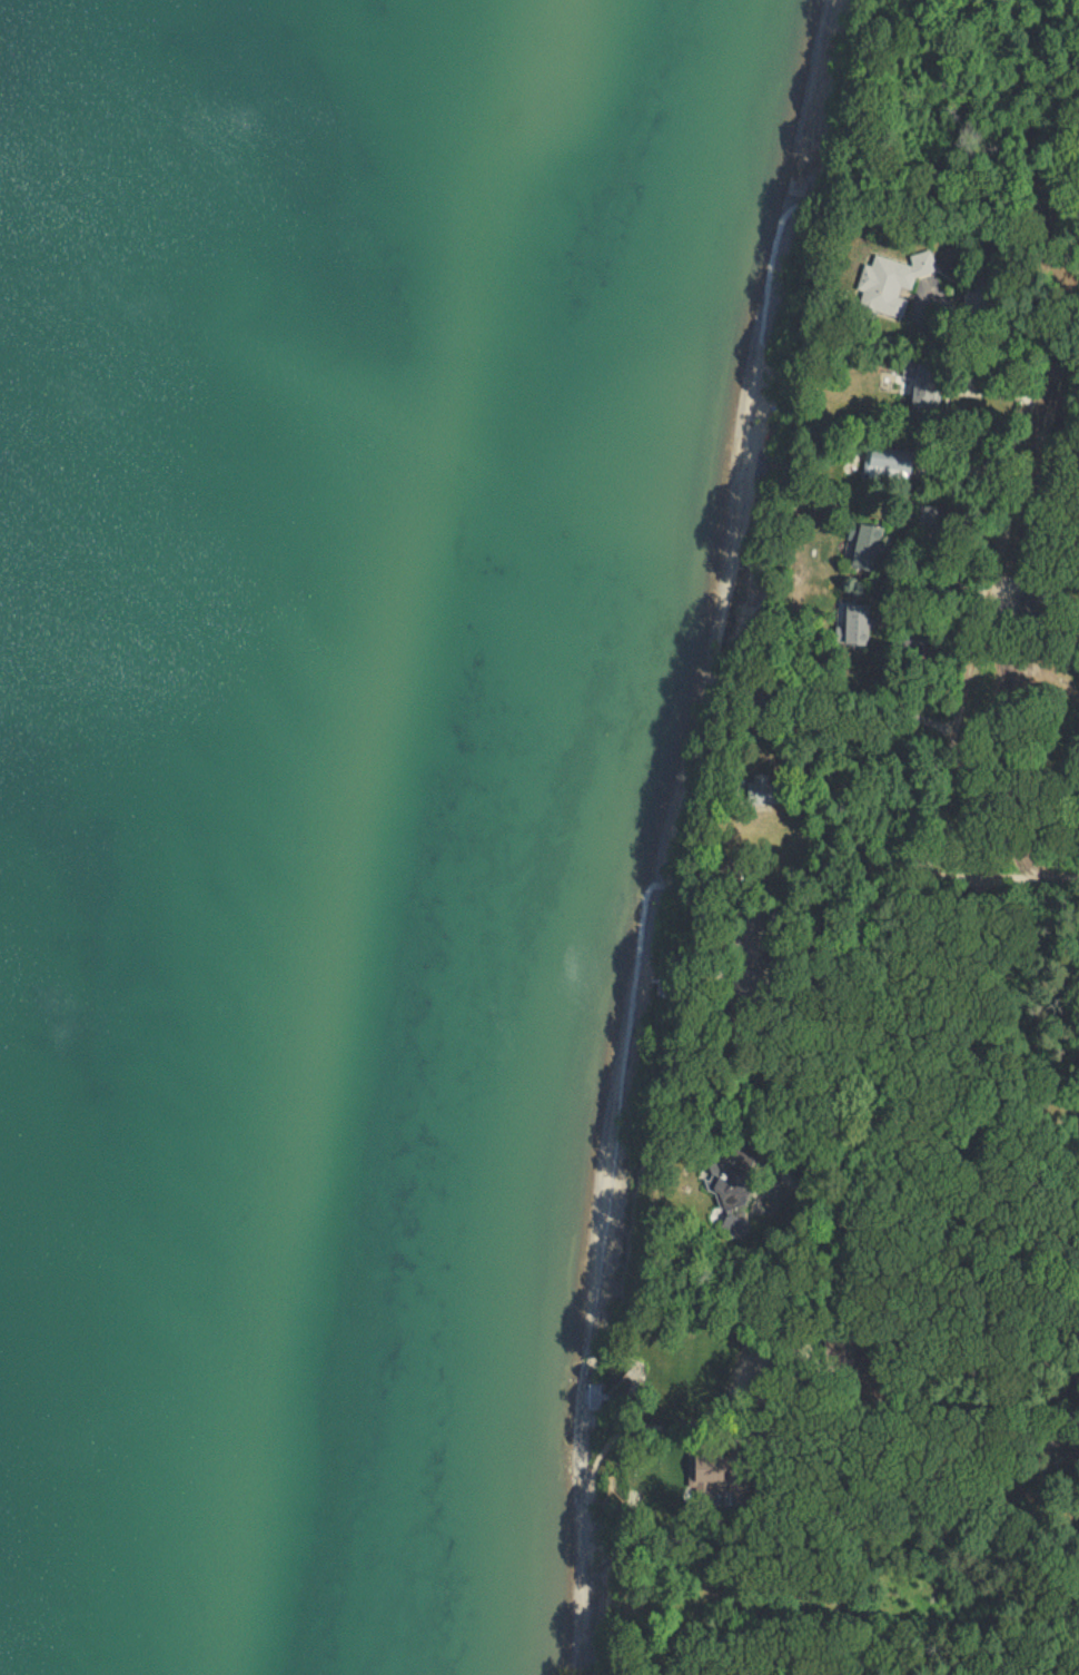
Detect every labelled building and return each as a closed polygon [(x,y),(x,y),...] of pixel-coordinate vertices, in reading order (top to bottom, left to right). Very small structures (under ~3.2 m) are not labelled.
[(872,255),(869,264),(860,266),(854,288),(860,290),(856,305),(880,312),(901,309),(898,287),(898,286),(908,289),(912,276),(927,274),(931,259),(930,250),(907,253),(909,265),(872,255)] [(869,569),(881,530),(852,521),(839,560),(869,569)] [(833,642),(863,643),(864,612),(842,611),(842,626),(833,626),(833,642)]
